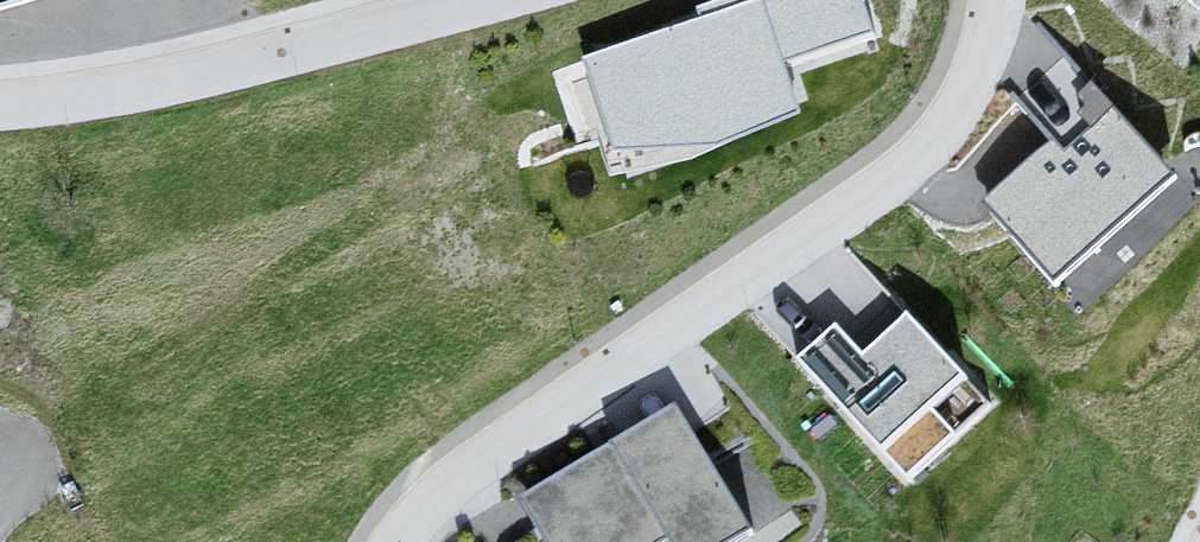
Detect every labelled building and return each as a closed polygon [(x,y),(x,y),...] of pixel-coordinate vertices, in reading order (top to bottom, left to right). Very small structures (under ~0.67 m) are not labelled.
[(583,55),(615,151),(718,146),(799,113),(782,64),(874,35),(864,0),(720,0),(697,8),(702,19),(583,55)] [(1055,137),(981,200),(1053,285),(1177,178),(1114,105),(1064,148),(1055,137)] [(837,327),(800,360),(906,479),(958,433),(936,408),(967,380),(907,314),(862,354),(837,327)] [(522,498),(549,541),(665,541),(671,538),(674,541),(725,541),(748,528),(674,407),(522,498)] [(755,438),(727,448),(744,496),(772,486),(755,438)]
